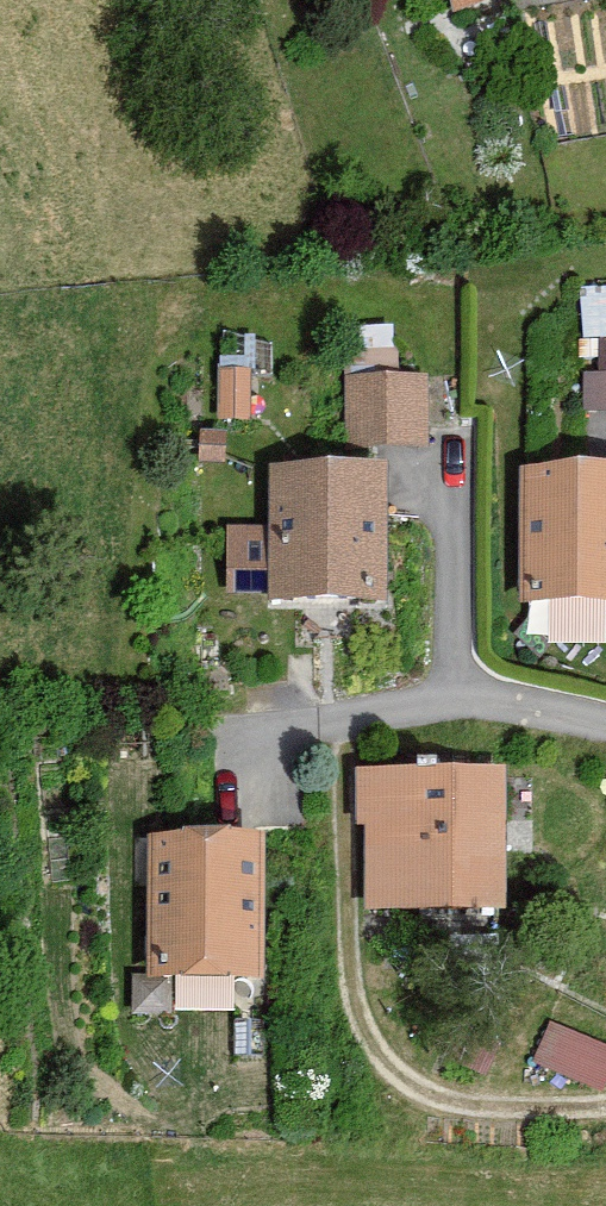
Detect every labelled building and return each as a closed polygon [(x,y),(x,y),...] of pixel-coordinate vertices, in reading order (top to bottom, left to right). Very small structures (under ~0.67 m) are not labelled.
[(458,13),(530,0),(456,0),(458,13)] [(581,403),(605,402),(605,370),(580,371),(581,403)] [(431,377),(347,376),(346,452),(430,454),(431,377)] [(381,474),(272,475),(273,607),(382,606),(381,474)] [(522,478),(519,611),(605,612),(605,479),(522,478)] [(272,584),(266,526),(230,530),(235,588),(272,584)] [(508,788),(358,783),(353,937),(503,942),(508,788)] [(261,846),(146,844),(144,988),(258,989),(261,846)] [(550,1024),(535,1064),(605,1091),(605,1046),(550,1024)]
